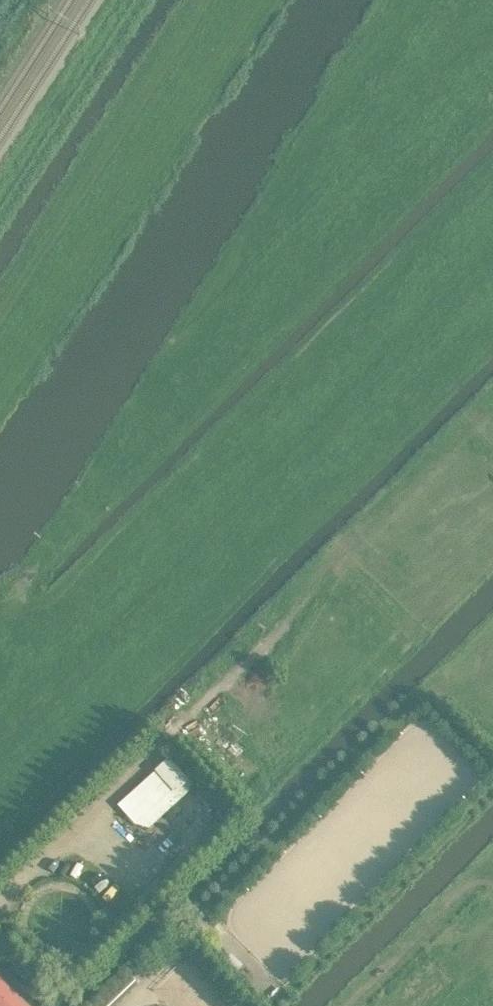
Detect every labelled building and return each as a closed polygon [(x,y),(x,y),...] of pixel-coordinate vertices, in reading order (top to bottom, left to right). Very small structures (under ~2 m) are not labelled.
[(0,980),(0,1005),(26,1005),(0,980)]
